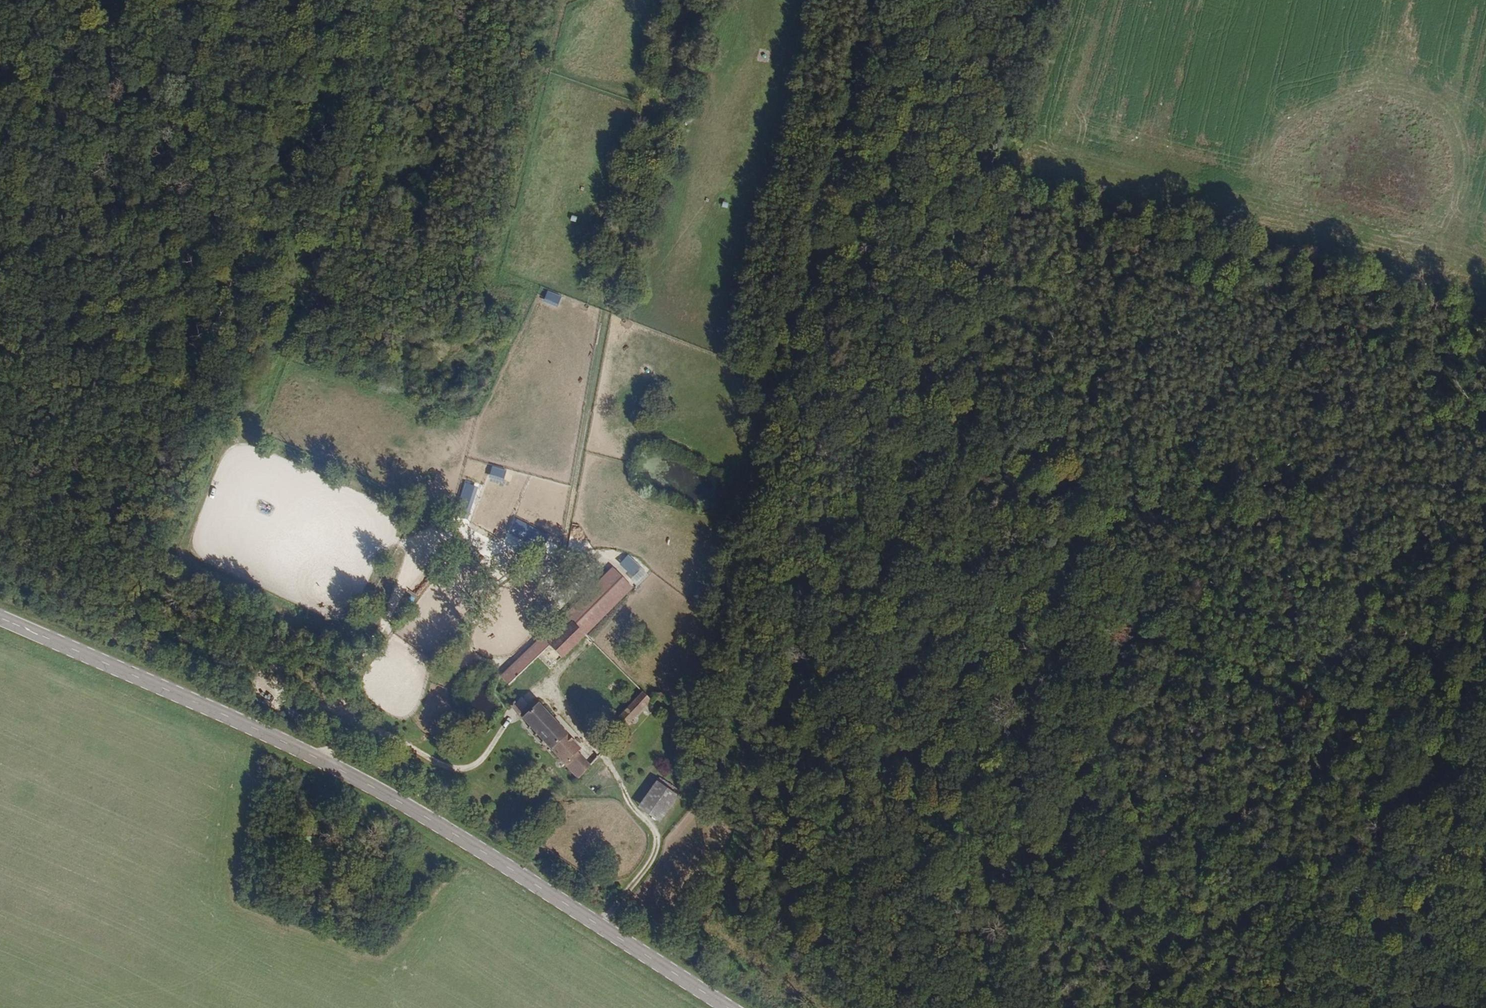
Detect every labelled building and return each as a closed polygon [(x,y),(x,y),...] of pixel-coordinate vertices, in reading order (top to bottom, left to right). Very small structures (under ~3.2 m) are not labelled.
[(644,567),(631,578),(637,585),(651,574),(644,567)] [(574,656),(608,623),(593,608),(559,641),(574,656)] [(509,685),(551,646),(542,637),(501,676),(509,685)] [(550,679),(574,656),(559,641),(534,665),(550,679)] [(620,738),(644,711),(635,702),(610,728),(620,738)] [(579,757),(537,709),(521,722),(564,771),(579,757)] [(659,780),(639,806),(659,822),(679,796),(659,780)]
